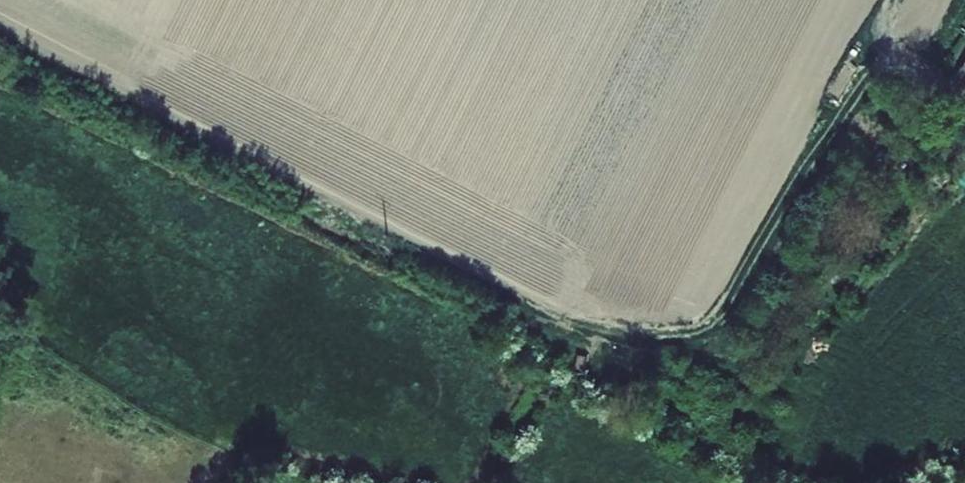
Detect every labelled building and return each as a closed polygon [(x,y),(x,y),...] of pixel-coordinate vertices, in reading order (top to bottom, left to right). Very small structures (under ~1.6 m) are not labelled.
[(954,82),(964,90),(964,67),(954,82)]
